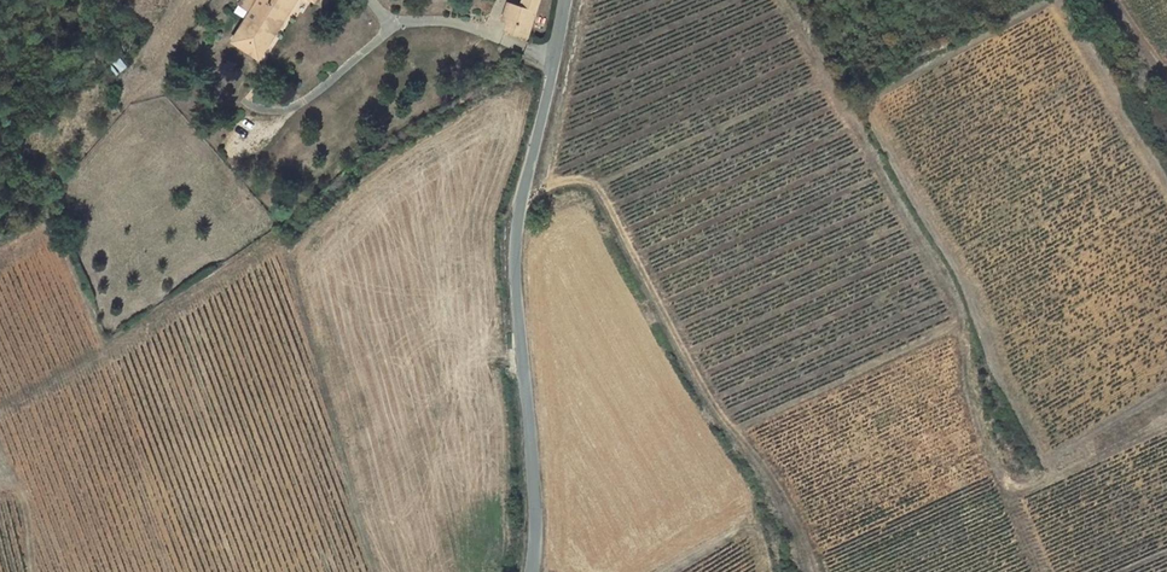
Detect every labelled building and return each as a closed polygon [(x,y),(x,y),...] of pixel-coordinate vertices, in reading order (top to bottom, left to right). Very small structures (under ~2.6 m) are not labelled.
[(264,66),(305,5),(320,12),(328,0),(268,0),(237,48),(264,66)] [(516,5),(511,14),(515,18),(511,30),(532,40),(549,0),(531,0),(528,9),(516,5)]
